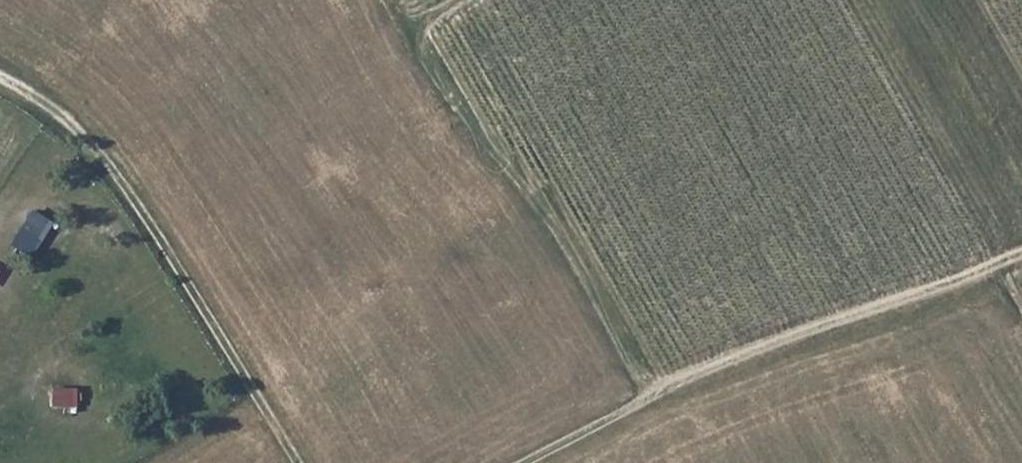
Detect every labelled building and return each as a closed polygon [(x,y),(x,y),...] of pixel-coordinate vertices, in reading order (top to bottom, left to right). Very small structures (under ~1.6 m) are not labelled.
[(34,208),(11,242),(31,256),(54,222),(34,208)]
